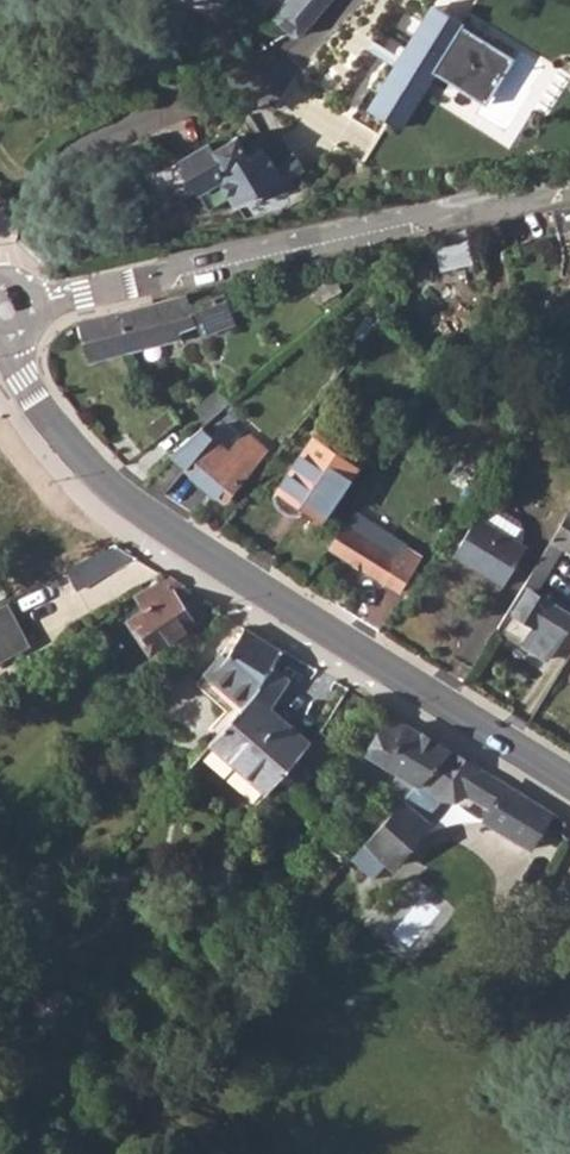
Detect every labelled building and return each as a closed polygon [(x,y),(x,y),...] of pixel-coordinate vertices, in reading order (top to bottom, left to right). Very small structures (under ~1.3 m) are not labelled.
[(257,2),(271,14),(284,0),(258,0),(257,2)] [(272,19),(297,41),(331,0),(288,0),(272,19)] [(459,31),(463,24),(434,6),(370,110),(398,128),(436,67),(490,100),(512,64),(459,31)] [(331,135),(364,157),(379,135),(347,112),(331,135)] [(235,200),(279,176),(263,148),(249,156),(238,136),(212,150),(208,143),(180,159),(183,165),(181,166),(192,187),(194,186),(208,210),(233,196),(235,200)] [(559,239),(563,259),(569,258),(569,207),(552,211),(559,239)] [(466,230),(444,235),(452,269),(473,264),(466,230)] [(339,290),(331,277),(319,285),(326,298),(339,290)] [(189,306),(196,323),(201,335),(235,323),(224,290),(189,306)] [(177,330),(196,323),(189,306),(184,296),(120,311),(129,349),(179,337),(177,330)] [(88,359),(129,349),(120,311),(79,321),(88,359)] [(232,405),(218,390),(196,409),(209,425),(232,405)] [(178,421),(170,409),(146,429),(154,440),(178,421)] [(171,457),(185,469),(223,501),(268,448),(253,435),(241,437),(230,450),(204,429),(171,457)] [(313,437),(273,495),(300,514),(305,507),(322,519),(358,467),(313,437)] [(492,504),(482,520),(523,545),(524,530),(519,520),(492,504)] [(558,530),(497,630),(546,660),(569,621),(569,614),(536,592),(540,586),(563,547),(569,551),(569,511),(558,530)] [(351,512),(329,547),(400,592),(422,556),(351,512)] [(523,545),(482,520),(477,516),(453,555),(503,585),(527,547),(523,545)] [(115,544),(66,569),(77,590),(138,558),(115,544)] [(174,592),(183,586),(166,575),(135,593),(146,609),(129,620),(133,627),(135,626),(144,641),(143,642),(150,653),(195,623),(174,592)] [(0,609),(0,660),(29,645),(8,605),(0,609)] [(274,667),(283,652),(245,627),(226,657),(221,654),(195,683),(235,717),(263,685),(274,667)] [(273,783),(310,742),(270,707),(288,679),(274,667),(263,685),(235,717),(211,744),(265,792),(273,783)] [(400,806),(450,750),(409,725),(405,731),(393,724),(388,730),(380,731),(370,750),(372,758),(400,773),(388,791),(387,799),(389,800),(400,806)] [(336,744),(321,730),(310,742),(273,783),(289,797),(336,744)] [(370,840),(366,844),(386,861),(391,866),(394,866),(430,826),(430,823),(426,820),(443,800),(466,796),(490,812),(486,819),(486,822),(531,847),(552,813),(450,750),(400,806),(370,840)] [(400,806),(389,800),(361,831),(370,840),(400,806)] [(353,859),(336,844),(300,884),(316,899),(353,859)] [(386,861),(366,844),(353,859),(372,877),(386,861)] [(57,1028),(78,1001),(58,986),(38,1014),(57,1028)] [(0,1097),(0,1110),(6,1115),(19,1101),(6,1090),(0,1097)]
